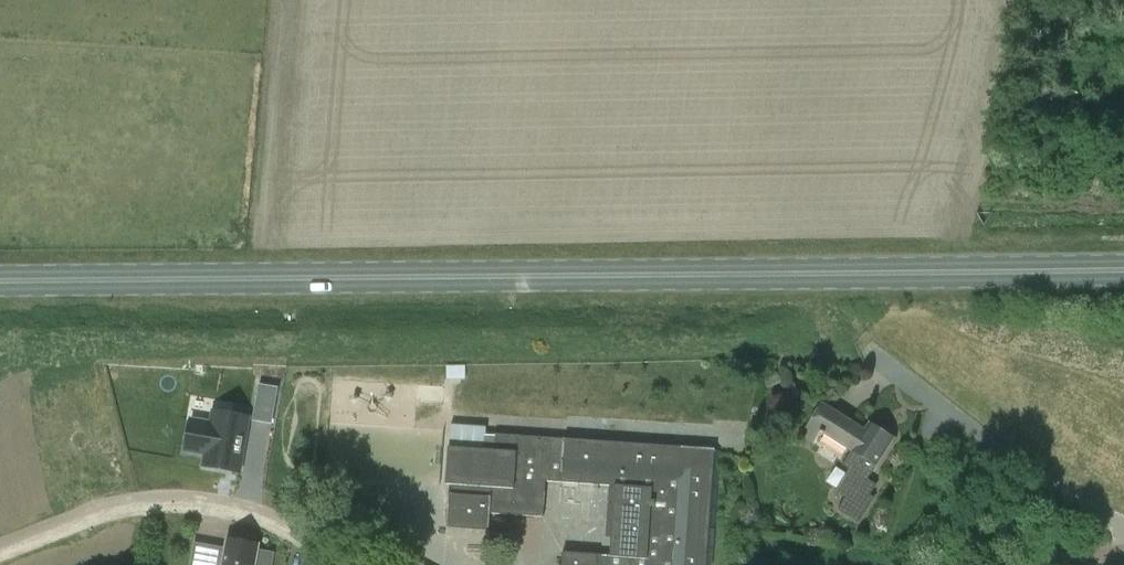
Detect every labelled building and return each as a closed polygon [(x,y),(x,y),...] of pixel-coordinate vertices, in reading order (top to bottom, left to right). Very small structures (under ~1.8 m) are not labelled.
[(271,422),(278,386),(258,382),(251,419),(271,422)] [(820,433),(851,452),(843,464),(851,469),(836,491),(846,497),(838,510),(861,525),(877,501),(873,498),(880,488),(867,480),(876,467),(894,439),(869,423),(864,430),(822,404),(802,436),(813,443),(820,433)] [(237,466),(247,416),(212,410),(210,421),(190,417),(185,446),(205,450),(203,461),(221,465),(221,463),(237,466)] [(485,450),(486,427),(452,424),(450,448),(485,450)] [(714,450),(494,435),(493,451),(485,450),(450,448),(448,448),(446,485),(450,485),(447,528),(490,531),(491,513),(544,517),(546,482),(615,487),(610,557),(562,553),(562,564),(706,564),(714,450)] [(258,545),(228,540),(226,551),(211,548),(208,564),(271,564),(273,554),(257,552),(258,545)]
